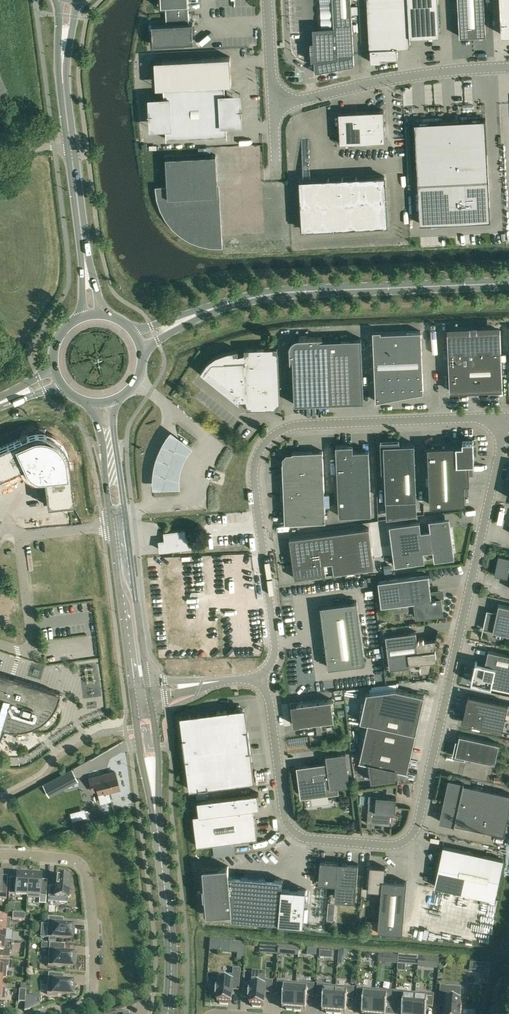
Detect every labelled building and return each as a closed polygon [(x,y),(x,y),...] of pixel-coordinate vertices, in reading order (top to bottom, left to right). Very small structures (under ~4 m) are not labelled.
[(161,6),(165,5),(166,23),(189,22),(188,0),(161,0),(161,6)] [(333,2),(320,3),(321,8),(333,7),(334,26),(313,27),(313,41),(310,41),(312,60),(314,60),(315,72),(354,65),(351,0),(332,0),(333,2)] [(410,36),(408,0),(367,0),(369,49),(370,48),(371,61),(381,61),(381,58),(398,57),(397,47),(410,46),(410,36)] [(410,36),(440,35),(438,0),(408,0),(410,36)] [(485,23),(484,0),(458,0),(460,36),(473,35),(486,34),(485,23)] [(508,34),(508,0),(500,0),(502,34),(508,34)] [(189,22),(166,23),(152,24),(153,44),(193,42),(192,22),(189,22)] [(164,128),(166,128),(166,137),(227,134),(227,125),(234,124),(241,124),(240,106),(239,103),(238,101),(236,99),(234,98),(231,98),(227,99),(226,94),(225,94),(225,84),(232,84),(230,56),(155,60),(155,64),(155,66),(156,68),(157,71),(158,73),(159,75),(161,77),(162,78),(164,80),(166,81),(169,82),(171,83),(173,83),(174,86),(164,87),(164,97),(163,97),(160,97),(158,98),(156,99),(154,101),(153,103),(152,105),(151,108),(151,110),(151,113),(150,113),(151,113),(151,116),(152,118),(152,120),(154,122),(155,124),(157,126),(160,127),(162,127),(164,128)] [(385,140),(384,110),(339,112),(340,142),(385,140)] [(485,118),(415,122),(420,223),(461,221),(460,217),(490,215),(489,208),(490,208),(485,118)] [(167,187),(158,188),(159,198),(162,208),(167,217),(174,225),(182,232),(190,238),(200,242),(210,244),(221,244),(216,154),(166,157),(167,187)] [(303,229),(303,228),(386,224),(387,224),(387,225),(388,224),(388,223),(387,223),(385,188),(385,175),(300,180),(301,193),(303,228),(302,228),(302,229),(303,229)] [(276,216),(276,203),(268,203),(268,216),(276,216)] [(421,330),(373,332),(376,400),(423,391),(421,330)] [(502,388),(500,330),(447,332),(450,390),(502,388)] [(289,348),(290,360),(291,360),(291,359),(293,359),(294,404),(364,401),(361,338),(321,339),(321,337),(321,336),(299,337),(299,341),(293,348),(289,348)] [(280,406),(277,346),(244,347),(245,352),(238,354),(238,349),(227,351),(216,355),(208,361),(201,371),(240,403),(240,399),(246,399),(247,407),(280,406)] [(194,444),(172,428),(163,438),(157,455),(154,468),(154,486),(181,486),(181,475),(184,461),(188,449),(194,444)] [(0,447),(0,476),(24,465),(26,468),(28,472),(27,473),(28,474),(29,472),(34,475),(34,477),(35,477),(35,475),(39,476),(43,475),(47,505),(55,504),(64,503),(73,502),(68,457),(67,451),(64,446),(60,441),(57,444),(55,442),(56,441),(55,440),(54,441),(51,439),(48,438),(48,437),(48,436),(47,438),(44,437),(45,433),(39,432),(33,432),(27,434),(0,447)] [(417,498),(414,442),(400,443),(399,439),(380,440),(382,471),(385,471),(386,500),(417,498)] [(463,444),(428,445),(430,504),(465,502),(464,482),(470,482),(469,462),(474,462),(473,439),(463,440),(463,444)] [(353,450),(353,444),(336,445),(339,515),(371,514),(369,449),(353,450)] [(283,472),(303,471),(323,471),(323,450),(293,451),(292,451),(292,453),(287,453),(283,457),(284,462),(282,462),(283,472)] [(303,471),(283,472),(284,492),(304,491),(303,471)] [(323,471),(303,471),(304,491),(324,490),(323,471)] [(324,490),(304,491),(284,492),(285,523),(326,521),(324,490)] [(453,547),(450,527),(449,517),(429,520),(430,530),(421,531),(419,521),(389,525),(395,565),(425,561),(423,551),(433,550),(434,559),(454,557),(453,547)] [(369,527),(329,532),(289,537),(295,577),(334,572),(374,567),(369,527)] [(159,541),(160,549),(191,546),(190,537),(185,537),(184,531),(184,530),(164,533),(165,534),(165,540),(159,541)] [(498,555),(494,575),(508,578),(508,558),(498,555)] [(428,574),(378,581),(381,605),(402,603),(403,609),(416,607),(417,616),(443,612),(441,597),(436,598),(436,597),(433,598),(432,598),(428,574)] [(364,662),(357,600),(320,605),(328,667),(364,662)] [(498,604),(497,611),(496,613),(487,611),(487,609),(481,635),(482,635),(483,628),(508,634),(508,606),(498,604)] [(429,670),(432,659),(436,659),(435,648),(434,648),(436,638),(427,639),(417,640),(416,631),(386,634),(390,668),(410,665),(410,662),(419,661),(420,671),(429,670)] [(474,668),(471,681),(491,685),(497,686),(497,688),(503,687),(508,689),(508,654),(488,649),(484,670),(474,668)] [(1,731),(3,727),(10,728),(15,728),(22,728),(32,725),(42,720),(48,713),(53,707),(55,703),(57,699),(58,696),(59,692),(55,691),(0,674),(0,734),(1,731)] [(408,770),(407,770),(424,695),(395,688),(367,692),(360,721),(368,722),(360,759),(359,759),(359,760),(369,762),(371,780),(396,777),(398,768),(408,771),(408,770)] [(462,721),(502,730),(508,731),(508,703),(468,694),(462,721)] [(331,698),(291,704),(294,724),(334,719),(331,698)] [(184,748),(189,789),(255,780),(248,728),(246,728),(243,708),(227,710),(217,711),(217,712),(205,713),(201,714),(197,716),(194,718),(190,721),(188,724),(186,728),(185,732),(184,736),(184,740),(185,748),(184,748)] [(456,739),(452,756),(465,758),(466,756),(495,762),(499,743),(460,734),(458,740),(456,739)] [(350,784),(346,751),(326,754),(327,763),(301,767),(303,781),(313,779),(314,785),(330,783),(330,786),(350,784)] [(71,769),(43,784),(49,795),(77,780),(71,769)] [(115,771),(89,778),(92,790),(97,789),(100,802),(110,799),(108,791),(119,788),(115,771)] [(451,783),(446,807),(443,806),(440,820),(454,823),(453,826),(454,826),(455,823),(504,834),(508,811),(508,793),(463,783),(464,780),(463,780),(462,786),(451,783)] [(199,814),(193,815),(197,845),(257,837),(253,808),(260,807),(258,793),(258,792),(251,793),(197,800),(199,814)] [(366,822),(391,824),(390,824),(391,813),(395,813),(396,797),(376,795),(376,802),(368,802),(367,822),(366,822)] [(85,816),(83,809),(70,812),(72,820),(85,816)] [(443,845),(435,886),(494,899),(503,858),(443,845)] [(320,860),(318,882),(336,884),(340,884),(339,900),(344,900),(355,901),(358,863),(320,860)] [(306,889),(282,887),(283,879),(264,877),(246,876),(229,874),(228,865),(203,867),(204,883),(205,898),(206,913),(222,912),(231,911),(232,918),(243,918),(260,920),(279,922),(303,924),(306,889)] [(385,866),(370,865),(368,889),(381,890),(378,929),(402,932),(407,881),(384,879),(385,866)] [(27,896),(29,876),(26,875),(26,874),(19,873),(19,875),(16,875),(16,881),(9,881),(9,895),(27,896)] [(27,896),(27,898),(39,899),(40,897),(46,897),(47,883),(41,883),(41,876),(38,876),(38,875),(31,874),(31,876),(29,876),(27,896)] [(59,876),(59,878),(56,878),(55,890),(49,889),(48,902),(67,904),(68,892),(70,892),(70,885),(69,885),(69,879),(66,878),(66,877),(59,876)] [(5,930),(9,931),(10,919),(0,918),(0,930),(5,930)] [(48,918),(47,938),(72,940),(72,937),(74,937),(75,929),(72,929),(73,926),(60,925),(61,918),(48,918)] [(417,925),(417,938),(427,938),(427,925),(417,925)] [(62,944),(49,944),(41,943),(41,949),(49,949),(48,966),(73,968),(73,965),(75,965),(76,957),(73,957),(74,954),(62,953),(62,944)] [(278,948),(260,947),(260,957),(277,958),(278,948)] [(228,1005),(228,1003),(231,1003),(232,991),(239,991),(241,970),(233,969),(233,976),(219,975),(218,988),(216,988),(215,996),(217,996),(217,1002),(220,1002),(220,1004),(228,1005)] [(48,974),(47,994),(72,996),(72,993),(74,993),(75,985),(73,985),(73,982),(61,981),(61,974),(48,974)] [(250,1005),(252,1005),(252,1007),(261,1008),(261,1006),(264,1006),(265,994),(272,994),(273,981),(265,981),(252,980),(251,991),(249,990),(248,999),(250,999),(250,1005)] [(276,995),(283,995),(282,1008),(287,1008),(286,1010),(294,1011),(296,984),(285,983),(285,982),(277,982),(276,995)] [(301,1011),(301,1009),(306,1010),(307,997),(313,998),(314,985),(308,984),(296,984),(294,1011),(301,1011)] [(322,1011),(326,1011),(326,1013),(333,1013),(336,987),(325,986),(317,985),(316,998),(323,998),(322,1011)] [(462,1008),(460,1008),(461,995),(447,994),(448,987),(440,986),(438,1008),(445,1009),(445,1013),(461,1013),(462,1008)] [(335,1013),(341,1013),(346,1013),(347,1000),(353,1001),(354,988),(347,987),(347,988),(336,987),(333,1013),(335,1013)] [(375,990),(357,989),(356,1002),(363,1002),(361,1013),(374,1013),(375,990)] [(387,991),(375,990),(374,1013),(386,1013),(386,1004),(393,1004),(394,991),(387,991)] [(415,993),(404,993),(404,992),(397,992),(396,1005),(402,1005),(402,1013),(414,1013),(415,993)] [(434,995),(427,994),(415,993),(414,1013),(426,1013),(426,1007),(433,1008),(434,995)]
